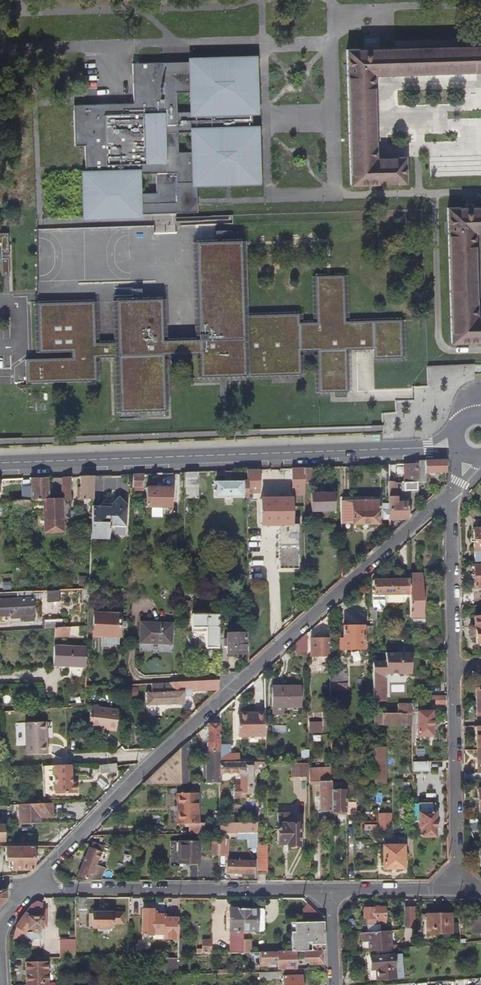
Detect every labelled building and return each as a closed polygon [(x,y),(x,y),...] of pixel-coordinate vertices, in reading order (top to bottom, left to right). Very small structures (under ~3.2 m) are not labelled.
[(372,49),(364,49),(346,50),(350,186),(405,184),(404,159),(375,159),(375,156),(373,78),(373,76),(480,72),(480,46),(372,49)] [(189,61),(164,61),(165,81),(185,80),(189,80),(194,80),(194,68),(256,66),(256,59),(256,54),(191,56),(188,56),(189,61)] [(178,151),(178,131),(191,131),(191,128),(254,126),(253,111),(190,113),(190,111),(177,111),(177,91),(189,91),(189,80),(185,80),(165,81),(164,61),(133,62),(133,73),(143,73),(143,82),(133,82),(134,102),(93,104),(93,107),(89,108),(89,104),(78,104),(77,104),(77,109),(74,109),(75,145),(85,145),(85,169),(86,175),(87,175),(88,197),(97,196),(97,217),(142,215),(142,213),(142,202),(142,192),(141,172),(156,171),(177,171),(177,182),(182,182),(192,181),(191,151),(178,151)] [(257,107),(256,66),(194,68),(194,80),(189,80),(189,91),(190,111),(190,113),(253,111),(258,111),(257,107)] [(143,82),(143,73),(133,73),(133,82),(143,82)] [(258,132),(258,126),(254,126),(191,128),(191,131),(191,151),(192,181),(197,181),(197,183),(228,182),(260,181),(258,132)] [(178,201),(177,182),(177,171),(156,171),(156,192),(142,192),(142,202),(178,201)] [(178,201),(142,202),(142,213),(165,212),(198,211),(198,205),(197,183),(197,181),(192,181),(182,182),(177,182),(178,201)] [(474,207),(470,207),(465,208),(447,208),(451,343),(480,342),(480,316),(477,316),(477,314),(478,314),(475,236),(474,236),(474,234),(480,233),(480,207),(474,207)] [(9,232),(0,232),(0,253),(9,252),(9,232)] [(163,341),(162,299),(117,300),(118,342),(95,343),(94,302),(39,303),(40,352),(72,351),(73,357),(32,358),(27,359),(27,382),(97,380),(96,357),(118,356),(120,412),(165,410),(164,355),(191,354),(192,377),(301,374),(300,351),(319,350),(320,392),(330,392),(336,391),(348,391),(347,359),(346,349),(374,348),(375,358),(403,357),(402,320),(345,321),(344,275),(316,276),(318,322),(299,323),(299,314),(244,315),(241,241),(196,242),(198,317),(199,339),(163,341)] [(10,276),(10,256),(2,257),(2,276),(10,276)] [(446,473),(445,460),(416,462),(416,464),(417,482),(425,482),(425,475),(446,473)] [(417,482),(416,464),(406,465),(407,482),(417,482)] [(304,502),(303,482),(303,468),(293,468),(293,470),(291,470),(290,470),(291,478),(293,478),(294,490),(295,491),(297,494),(301,494),(301,502),(304,502)] [(303,482),(311,482),(311,468),(303,468),(303,482)] [(258,491),(257,470),(246,470),(246,482),(246,497),(246,507),(253,507),(253,491),(258,491)] [(198,498),(197,472),(184,473),(184,492),(184,497),(184,498),(198,498)] [(143,488),(142,474),(134,475),(133,488),(143,488)] [(94,488),(94,476),(80,476),(80,492),(78,492),(77,499),(94,499),(94,488)] [(12,503),(12,511),(42,510),(44,533),(63,533),(63,520),(71,520),(69,477),(61,477),(62,499),(48,500),(47,478),(29,478),(30,490),(31,502),(23,502),(20,502),(16,502),(12,503)] [(246,497),(246,482),(216,482),(216,498),(246,497)] [(409,517),(409,502),(396,503),(396,483),(388,483),(388,511),(388,519),(388,521),(406,520),(409,517)] [(172,488),(147,489),(148,509),(158,509),(159,513),(163,513),(163,509),(173,508),(172,488)] [(31,502),(30,490),(22,491),(23,502),(31,502)] [(326,511),(334,511),(333,492),(310,493),(310,512),(317,512),(317,517),(327,517),(326,511)] [(125,526),(126,509),(126,507),(125,506),(124,505),(126,503),(120,495),(117,498),(118,500),(110,506),(93,506),(93,519),(92,539),(107,539),(108,532),(111,532),(111,528),(108,528),(109,524),(113,524),(113,525),(114,526),(125,526)] [(184,498),(184,497),(176,497),(176,504),(182,504),(182,512),(184,512),(184,498)] [(297,570),(297,523),(291,523),(290,497),(259,498),(260,525),(277,525),(278,570),(297,570)] [(378,524),(378,508),(378,505),(349,505),(350,525),(351,525),(378,524)] [(472,530),(473,563),(480,563),(480,530),(472,530)] [(422,618),(422,575),(409,575),(409,576),(409,581),(409,594),(409,618),(422,618)] [(409,594),(409,581),(372,581),(372,587),(372,607),(381,607),(381,594),(409,594)] [(32,591),(0,592),(0,615),(10,615),(24,614),(24,617),(24,620),(34,619),(32,591)] [(127,630),(127,623),(118,622),(118,615),(92,614),(91,637),(100,637),(99,645),(116,646),(117,629),(127,630)] [(474,616),(474,625),(468,626),(469,636),(475,636),(475,643),(480,642),(480,615),(474,616)] [(217,649),(217,616),(190,616),(190,633),(204,633),(204,649),(217,649)] [(58,628),(58,619),(41,620),(41,629),(54,628),(58,628)] [(139,643),(170,644),(171,622),(140,621),(139,643)] [(69,637),(69,627),(58,628),(54,628),(54,637),(69,637)] [(363,650),(363,638),(372,638),(372,627),(343,627),(343,639),(339,639),(339,650),(363,650)] [(225,656),(246,655),(246,633),(225,634),(225,656)] [(306,656),(306,634),(294,644),(295,656),(306,656)] [(329,656),(329,639),(311,639),(311,656),(329,656)] [(86,666),(86,647),(54,645),(53,664),(86,666)] [(384,701),(384,680),(389,673),(410,673),(410,653),(409,653),(382,652),(382,663),(372,663),(372,669),(372,713),(376,713),(377,702),(384,701)] [(196,675),(196,665),(182,665),(182,676),(196,675)] [(347,690),(346,670),(329,670),(329,690),(347,690)] [(218,681),(152,684),(152,693),(145,694),(146,707),(183,705),(183,696),(190,696),(190,689),(218,688),(218,681)] [(302,708),(301,687),(272,688),(272,708),(283,708),(302,708)] [(445,703),(445,695),(431,695),(431,703),(445,703)] [(430,736),(430,710),(417,711),(417,703),(411,704),(411,711),(416,712),(416,721),(416,736),(430,736)] [(411,711),(411,704),(396,704),(396,713),(400,713),(411,712),(411,711)] [(114,732),(116,712),(88,708),(86,729),(114,732)] [(380,723),(379,713),(376,713),(372,713),(372,724),(380,723)] [(400,723),(400,713),(396,713),(379,713),(380,723),(400,723)] [(266,737),(266,716),(266,715),(237,715),(237,737),(266,737)] [(321,721),(307,721),(307,733),(321,733),(321,721)] [(24,755),(44,754),(44,723),(23,723),(24,755)] [(219,744),(219,723),(207,724),(207,753),(219,753),(219,744)] [(238,763),(238,754),(230,754),(230,748),(234,747),(234,744),(219,744),(219,753),(219,763),(238,763)] [(373,747),(374,783),(386,783),(385,747),(373,747)] [(179,774),(179,749),(142,786),(179,785),(179,774)] [(187,774),(187,749),(179,749),(179,774),(187,774)] [(219,774),(219,763),(219,753),(207,753),(206,771),(205,771),(205,785),(219,784),(219,774)] [(427,773),(427,762),(411,762),(411,773),(427,773)] [(251,793),(251,763),(238,763),(219,763),(219,774),(240,774),(240,784),(232,784),(232,797),(245,797),(245,793),(251,793)] [(308,777),(308,769),(308,763),(291,764),(291,778),(308,777)] [(115,772),(114,764),(105,765),(98,766),(99,774),(115,772)] [(74,794),(74,784),(69,784),(69,767),(53,767),(43,767),(44,795),(74,794)] [(331,811),(331,791),(330,768),(308,769),(308,777),(308,783),(319,783),(319,811),(331,811)] [(480,781),(480,772),(477,772),(463,773),(463,782),(480,781)] [(187,785),(187,774),(179,774),(179,785),(187,785)] [(355,801),(355,785),(346,786),(346,790),(346,801),(355,801)] [(346,801),(346,790),(331,791),(331,811),(338,810),(337,824),(346,824),(346,816),(346,801)] [(199,822),(198,791),(175,792),(176,823),(187,823),(188,833),(204,833),(204,822),(199,822)] [(356,816),(355,801),(346,801),(346,816),(356,816)] [(51,818),(51,805),(18,806),(19,824),(39,824),(39,819),(51,818)] [(299,845),(299,823),(288,823),(288,812),(277,812),(277,843),(286,843),(286,845),(299,845)] [(433,847),(432,813),(415,813),(416,832),(416,839),(419,839),(419,847),(433,847)] [(391,824),(390,814),(378,815),(378,824),(391,824)] [(219,858),(219,861),(222,860),(222,858),(224,858),(225,833),(236,832),(236,836),(250,836),(250,847),(256,847),(256,843),(256,822),(219,822),(219,833),(219,840),(219,853),(219,858)] [(383,839),(383,868),(404,868),(404,845),(400,845),(400,839),(383,839)] [(199,863),(199,840),(179,840),(179,863),(199,863)] [(100,864),(106,847),(92,842),(90,848),(88,848),(77,876),(89,881),(99,881),(105,867),(100,864)] [(267,872),(266,843),(256,843),(256,847),(256,872),(267,872)] [(33,870),(32,847),(5,847),(5,861),(12,861),(12,870),(33,870)] [(252,873),(253,861),(227,861),(226,872),(252,873)] [(87,913),(87,898),(78,898),(78,914),(87,913)] [(465,916),(463,899),(457,900),(459,917),(465,916)] [(323,917),(305,901),(295,920),(323,920),(323,917)] [(46,926),(46,906),(41,906),(41,903),(40,903),(39,902),(37,902),(36,902),(31,904),(14,927),(16,928),(16,939),(40,939),(40,926),(46,926)] [(415,927),(415,906),(405,907),(405,928),(415,927)] [(245,932),(244,908),(228,909),(230,952),(241,952),(240,942),(246,942),(245,932)] [(265,931),(265,908),(244,908),(245,932),(265,931)] [(385,924),(385,908),(364,908),(364,919),(365,919),(365,924),(385,924)] [(124,925),(123,913),(107,914),(107,909),(100,909),(100,914),(92,914),(92,915),(93,929),(93,930),(112,930),(112,925),(124,925)] [(177,938),(178,919),(165,919),(165,915),(154,915),(154,910),(143,910),(143,935),(165,935),(165,938),(177,938)] [(454,933),(452,914),(427,917),(430,936),(454,933)] [(324,949),(323,920),(295,920),(290,920),(290,950),(297,950),(306,950),(324,949)] [(390,949),(388,931),(361,933),(362,943),(369,943),(369,951),(390,949)] [(211,953),(211,939),(201,939),(201,953),(211,953)] [(250,952),(249,944),(246,944),(246,942),(240,942),(241,952),(250,952)] [(74,957),(74,947),(58,947),(58,958),(74,957)] [(324,962),(324,949),(306,950),(306,957),(310,957),(310,962),(324,962)] [(298,968),(297,950),(290,950),(261,951),(262,963),(280,962),(280,969),(298,968)] [(401,979),(400,955),(368,957),(369,970),(374,970),(375,981),(401,979)] [(46,962),(45,962),(45,958),(42,958),(23,959),(24,984),(47,984),(46,962)] [(206,967),(205,959),(191,960),(191,968),(206,967)] [(280,971),(256,971),(256,981),(269,980),(268,977),(280,976),(280,971)] [(280,976),(281,984),(301,984),(301,975),(280,976)]
